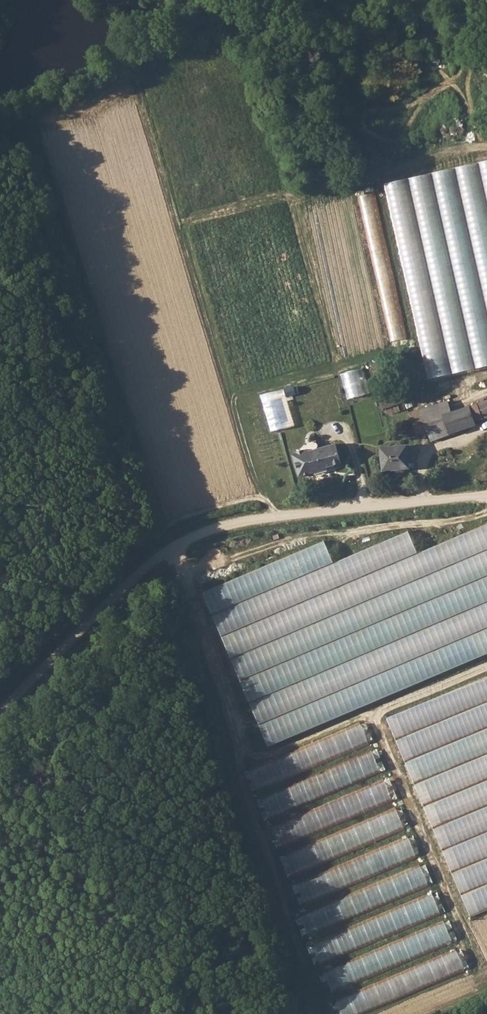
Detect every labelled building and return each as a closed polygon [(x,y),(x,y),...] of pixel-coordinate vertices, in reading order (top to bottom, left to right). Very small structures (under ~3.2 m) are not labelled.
[(426,378),(486,366),(486,163),(390,181),(426,378)] [(362,195),(366,213),(379,210),(375,192),(362,195)] [(342,375),(350,399),(370,393),(363,368),(342,375)] [(295,386),(262,395),(272,431),(296,425),(288,398),(298,395),(295,386)] [(421,408),(428,430),(431,438),(477,423),(477,420),(486,417),(486,400),(452,411),(448,399),(425,406),(421,408)] [(314,472),(314,473),(327,469),(325,465),(341,461),(335,442),(308,451),(307,449),(292,454),(299,477),(314,472)] [(408,444),(381,447),(384,472),(411,468),(408,444)] [(464,915),(486,907),(486,679),(393,711),(464,915)] [(365,726),(245,766),(252,786),(372,747),(365,726)] [(381,754),(262,793),(269,812),(387,774),(381,754)] [(281,841),(395,802),(388,783),(274,822),(281,841)] [(289,873),(411,827),(403,807),(281,853),(289,873)] [(414,836),(295,882),(303,902),(421,855),(414,836)] [(427,864),(301,912),(309,933),(435,885),(427,864)] [(438,895),(312,938),(319,959),(445,917),(438,895)] [(447,923),(324,968),(332,988),(454,943),(447,923)] [(343,1013),(356,1013),(472,971),(467,959),(463,961),(459,951),(337,997),(343,1013)]
